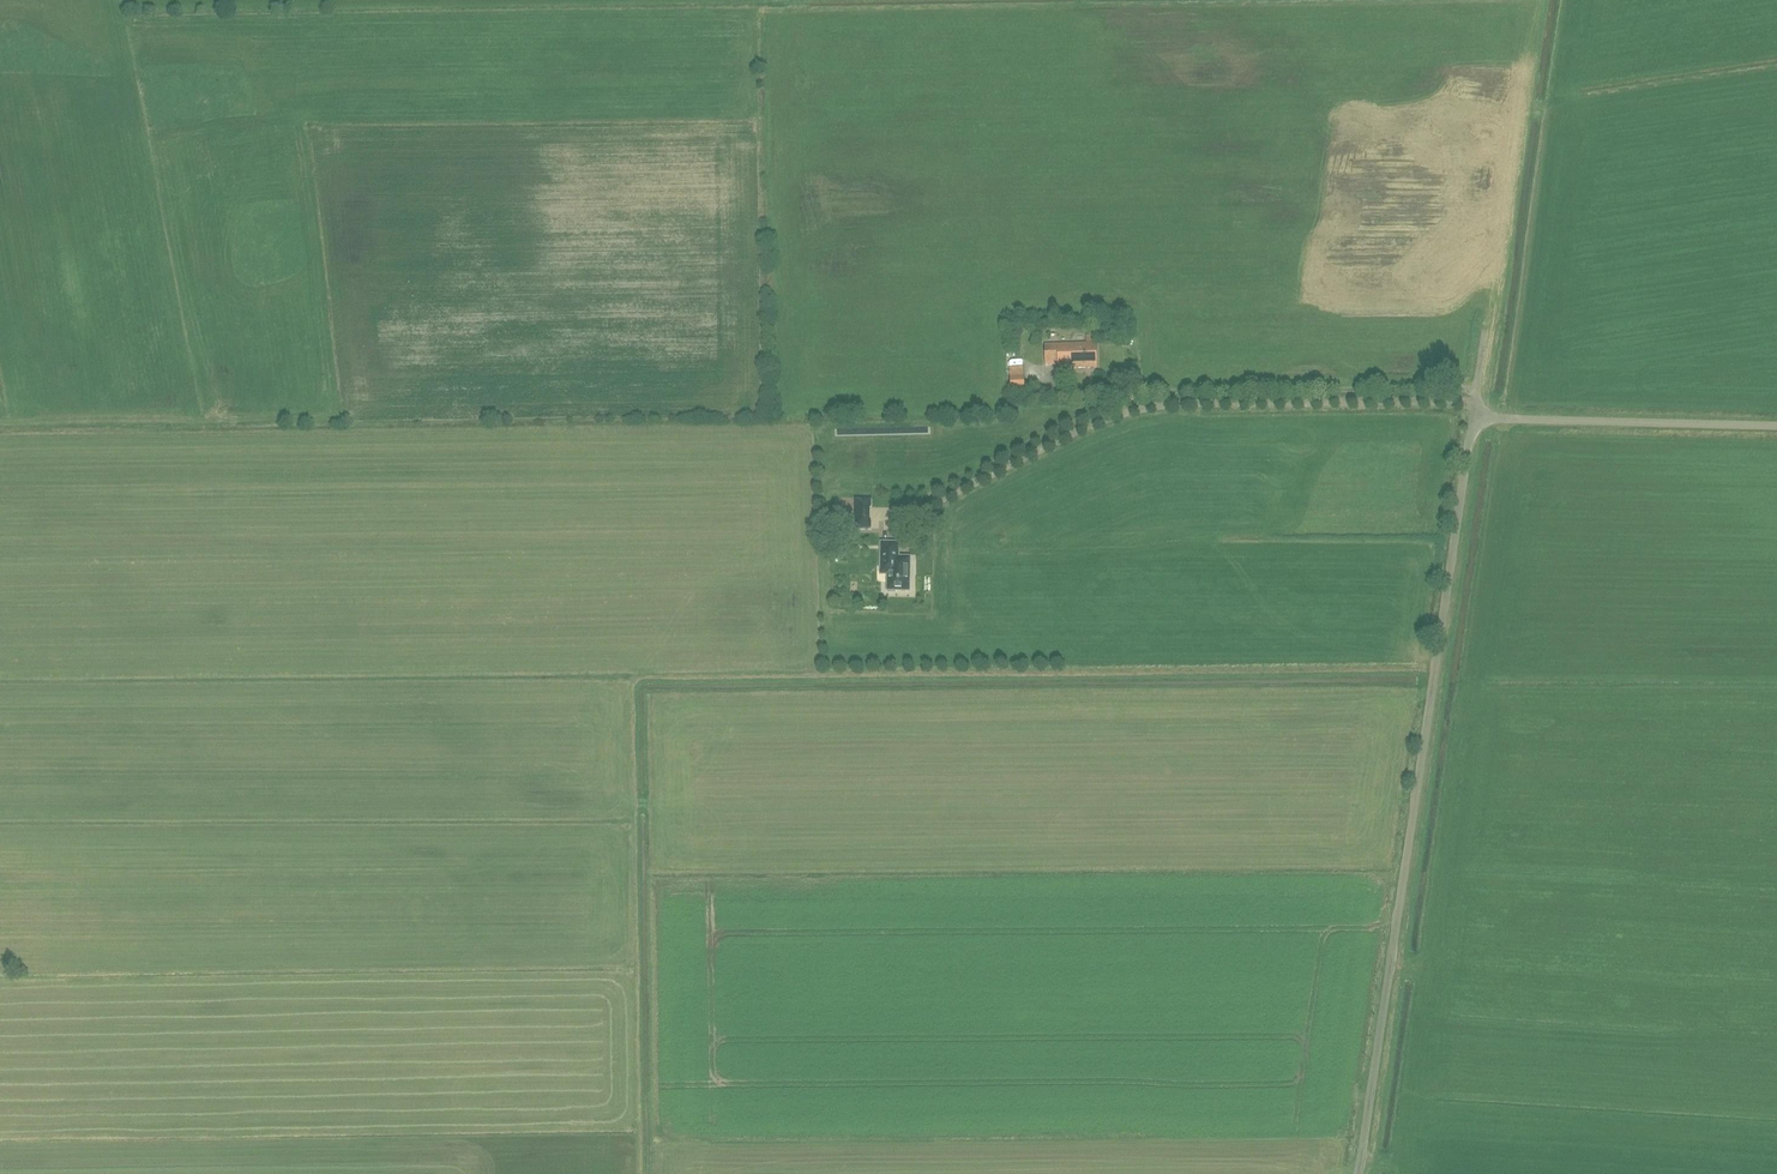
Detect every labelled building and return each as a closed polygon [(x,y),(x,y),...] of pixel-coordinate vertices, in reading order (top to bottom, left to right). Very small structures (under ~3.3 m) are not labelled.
[(1097,367),(1096,343),(1095,334),(1086,335),(1086,343),(1045,345),(1045,364),(1058,364),(1058,368),(1097,367)] [(1010,390),(1024,389),(1023,366),(1009,367),(1010,390)] [(869,506),(869,500),(857,500),(857,525),(868,526),(868,520),(867,520),(867,506),(869,506)] [(881,565),(888,565),(888,581),(887,581),(886,591),(896,591),(896,589),(908,590),(908,588),(910,588),(910,579),(909,579),(909,560),(898,560),(898,543),(882,543),(881,565)]
